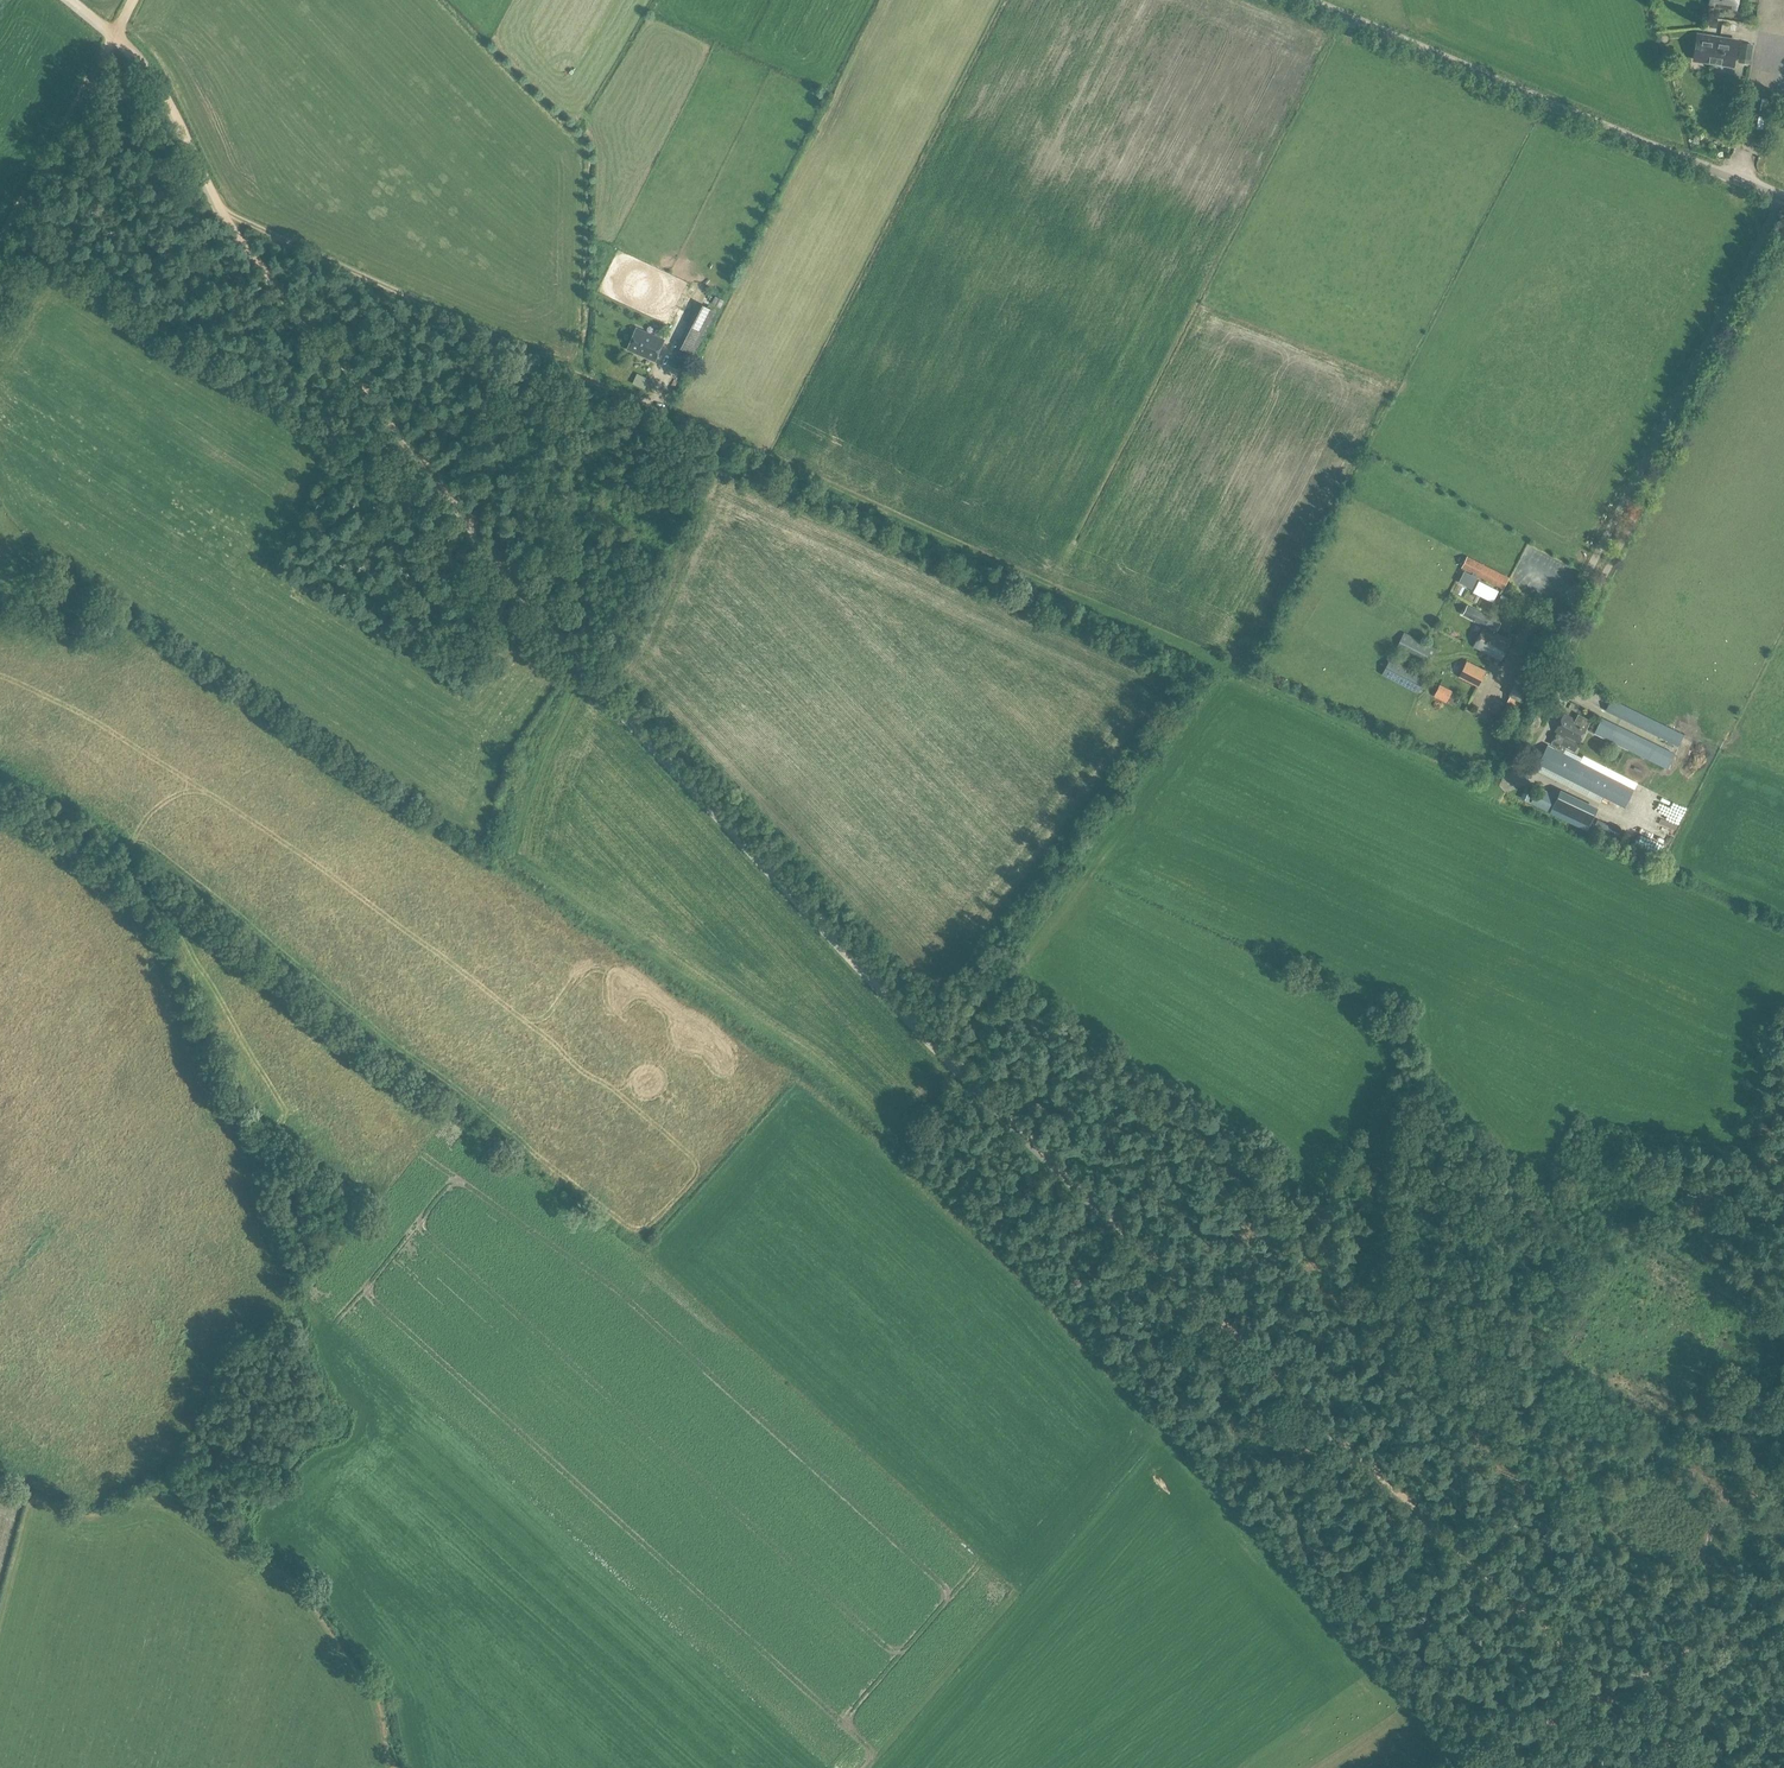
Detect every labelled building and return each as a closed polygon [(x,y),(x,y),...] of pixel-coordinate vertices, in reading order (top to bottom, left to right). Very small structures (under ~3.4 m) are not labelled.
[(1711,5),(1739,10),(1741,0),(1711,0),(1711,5)] [(1711,17),(1709,26),(1717,28),(1719,19),(1711,17)] [(1753,40),(1754,23),(1742,23),(1741,40),(1753,40)] [(1737,40),(1708,36),(1697,34),(1693,59),(1733,65),(1737,40)] [(1753,45),(1743,43),(1741,59),(1750,60),(1753,45)] [(727,302),(731,290),(721,287),(717,299),(727,302)] [(699,302),(685,330),(703,339),(717,311),(699,302)] [(628,349),(656,361),(665,340),(637,328),(628,349)] [(633,384),(645,389),(650,379),(638,373),(633,384)] [(1468,556),(1462,567),(1504,588),(1510,577),(1468,556)] [(1478,577),(1465,571),(1459,582),(1472,589),(1478,577)] [(1479,580),(1473,592),(1493,602),(1499,590),(1479,580)] [(1468,605),(1464,614),(1474,619),(1475,618),(1481,621),(1480,622),(1485,625),(1474,646),(1501,659),(1511,640),(1496,632),(1502,620),(1490,615),(1479,609),(1479,610),(1468,605)] [(1437,648),(1405,632),(1398,646),(1430,663),(1437,648)] [(1382,675),(1418,693),(1426,677),(1391,659),(1382,675)] [(1487,670),(1467,659),(1459,675),(1479,686),(1487,670)] [(1521,676),(1511,694),(1508,701),(1519,706),(1531,681),(1521,676)] [(1447,703),(1453,691),(1440,684),(1434,696),(1447,703)] [(1556,696),(1548,691),(1540,706),(1548,710),(1556,696)] [(1611,698),(1606,710),(1679,746),(1684,734),(1611,698)] [(1579,714),(1576,719),(1565,713),(1556,731),(1580,743),(1591,720),(1579,714)] [(1675,753),(1617,724),(1612,734),(1651,753),(1648,758),(1668,768),(1675,753)] [(1552,740),(1553,740),(1551,744),(1559,749),(1561,745),(1575,752),(1579,744),(1556,732),(1552,740)] [(1548,745),(1539,763),(1598,794),(1607,775),(1558,750),(1548,745)] [(1634,789),(1607,775),(1598,794),(1625,807),(1634,789)] [(1529,802),(1534,789),(1527,786),(1521,798),(1529,802)] [(1551,812),(1558,796),(1538,786),(1531,803),(1551,812)] [(1563,791),(1553,813),(1591,830),(1601,808),(1563,791)] [(1616,829),(1613,843),(1637,848),(1639,834),(1616,829)] [(1664,841),(1669,844),(1673,836),(1668,833),(1664,841)]
